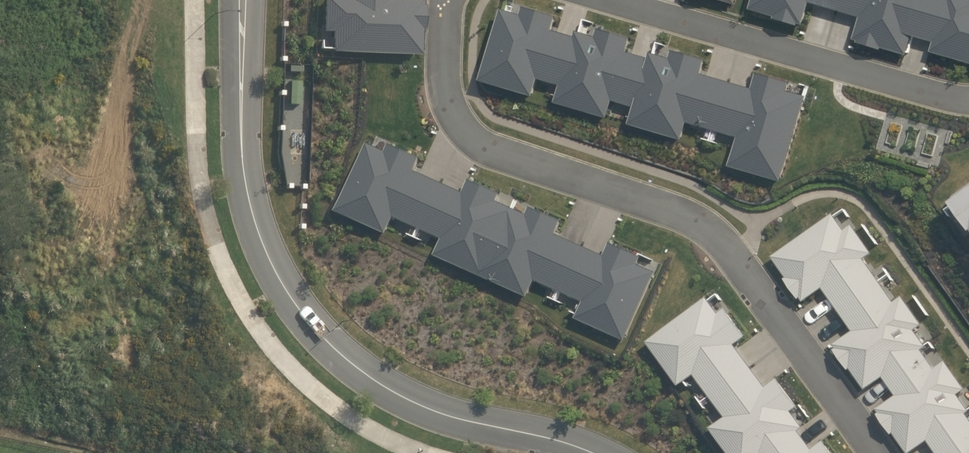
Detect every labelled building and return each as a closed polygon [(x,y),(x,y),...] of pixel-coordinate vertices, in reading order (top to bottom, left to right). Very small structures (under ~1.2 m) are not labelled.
[(329,47),(416,50),(417,24),(420,24),(421,1),(419,1),(419,0),(322,0),(321,26),(330,26),(329,47)] [(750,6),(774,13),(773,16),(798,24),(799,21),(803,23),(810,0),(859,14),(853,36),(856,37),(856,40),(880,47),(881,45),(906,53),(911,33),(933,39),(930,49),(968,60),(968,0),(752,0),(750,6)] [(729,163),(782,179),(807,94),(787,88),(789,80),(757,71),(752,85),(701,71),(705,57),(672,48),(670,55),(652,50),(650,56),(627,49),(631,36),(599,26),(596,34),(577,28),(575,34),(553,28),(556,13),(524,5),(521,12),(502,6),(481,78),(533,94),(538,76),(560,82),(554,99),(607,115),(612,98),(633,103),(629,122),(682,137),(687,120),(737,135),(729,163)] [(386,149),(367,140),(337,208),(387,231),(394,214),(442,236),(435,252),(528,294),(535,277),(583,299),(575,315),(625,338),(656,269),(638,261),(641,254),(609,240),(604,253),(556,231),(562,217),(531,203),(527,211),(497,197),(500,190),(468,176),(463,188),(415,168),(421,155),(390,141),(386,149)] [(953,196),(955,199),(951,202),(968,226),(968,184),(953,196)] [(833,213),(772,256),(787,277),(785,278),(799,299),(801,298),(804,302),(824,288),(853,330),(834,344),(836,348),(834,349),(849,370),(851,369),(865,389),(883,377),(896,395),(877,408),(879,412),(877,413),(892,434),(894,433),(908,452),(910,452),(928,440),(937,452),(968,452),(968,416),(966,413),(968,411),(968,409),(959,394),(966,389),(946,361),(935,368),(922,350),(927,346),(915,329),(923,324),(903,296),(895,302),(880,280),(864,258),(872,252),(853,224),(845,230),(835,215),(833,213)] [(706,294),(645,338),(679,383),(694,372),(725,413),(709,424),(731,452),(834,452),(823,438),(812,446),(798,427),(803,424),(791,408),(798,403),(777,375),(766,384),(734,341),(747,332),(726,305),(718,311),(706,294)]
